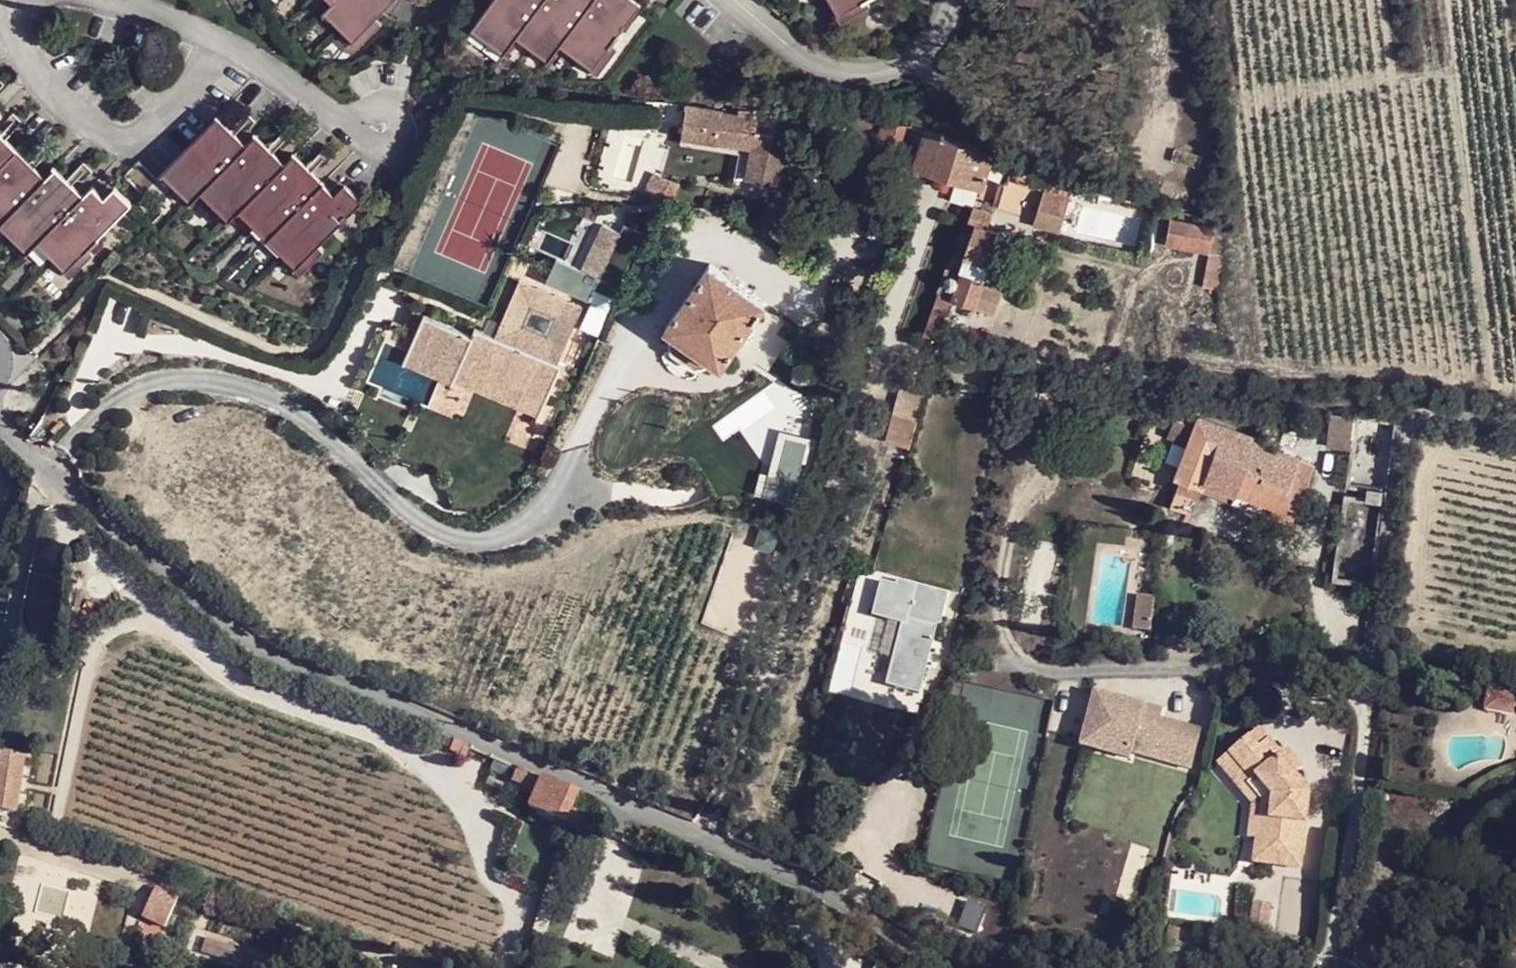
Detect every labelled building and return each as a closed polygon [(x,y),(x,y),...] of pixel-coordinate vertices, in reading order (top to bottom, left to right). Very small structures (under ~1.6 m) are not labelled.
[(376,16),(380,11),(389,3),(391,0),(335,0),(334,1),(363,29),(376,16)] [(478,17),(510,42),(514,35),(522,25),(554,49),(559,43),(567,32),(599,56),(611,42),(638,4),(633,0),(491,0),(478,17)] [(849,6),(846,0),(830,0),(838,13),(849,6)] [(869,0),(865,0),(863,1),(862,0),(860,0),(849,6),(838,13),(842,20),(871,3),(869,0)] [(353,39),(363,29),(334,1),(332,3),(324,10),(353,39)] [(49,32),(57,20),(49,14),(40,26),(49,32)] [(381,21),(376,16),(363,29),(353,39),(358,44),(381,21)] [(510,42),(478,17),(470,27),(502,52),(510,42)] [(546,59),(554,49),(522,25),(514,35),(546,59)] [(591,67),(599,56),(567,32),(559,43),(591,67)] [(616,46),(611,42),(599,56),(591,67),(597,72),(616,46)] [(752,131),(756,108),(738,106),(737,112),(688,102),(684,127),(683,133),(749,146),(752,131)] [(218,117),(172,163),(199,191),(210,180),(238,209),(248,199),(278,228),(305,256),(319,243),(362,199),(345,182),(344,183),(334,193),(329,189),(294,154),(285,163),(257,135),(246,145),(218,117)] [(912,123),(885,120),(876,151),(900,159),(912,123)] [(684,127),(655,122),(650,152),(680,157),(683,133),(684,127)] [(994,152),(926,129),(915,164),(982,185),(994,152)] [(770,134),(752,131),(749,146),(746,160),(763,163),(760,178),(778,182),(784,155),(766,151),(770,134)] [(8,214),(36,241),(45,232),(74,260),(87,247),(132,201),(115,185),(114,186),(104,196),(99,191),(93,185),(83,195),(54,167),(44,177),(0,134),(0,222),(8,214)] [(787,138),(770,134),(766,151),(784,155),(787,138)] [(763,163),(746,160),(743,175),(760,178),(763,163)] [(199,191),(172,163),(162,173),(189,201),(199,191)] [(339,179),(329,189),(334,193),(344,183),(339,179)] [(658,179),(647,203),(651,205),(657,208),(668,184),(658,179)] [(228,219),(238,209),(210,180),(199,191),(228,219)] [(1073,187),(1047,180),(1038,207),(1064,214),(1073,187)] [(109,181),(99,191),(104,196),(114,186),(109,181)] [(997,205),(1004,184),(1000,182),(992,204),(997,205)] [(268,238),(278,228),(248,199),(238,209),(268,238)] [(635,257),(657,208),(651,205),(643,221),(632,216),(617,249),(635,257)] [(973,303),(992,310),(1000,288),(981,283),(999,231),(986,227),(990,212),(973,205),(967,221),(964,219),(947,265),(945,264),(936,290),(939,291),(922,336),(934,340),(950,297),(972,304),(973,303)] [(1058,232),(1064,214),(1038,207),(1033,224),(1058,232)] [(36,241),(8,214),(0,222),(0,226),(26,252),(36,241)] [(1166,243),(1211,252),(1214,226),(1171,218),(1166,243)] [(1214,226),(1211,252),(1221,254),(1222,228),(1214,226)] [(296,266),(305,256),(278,228),(268,238),(296,266)] [(65,269),(74,260),(45,232),(36,241),(65,269)] [(325,250),(319,243),(305,256),(296,266),(302,272),(325,250)] [(93,253),(87,247),(74,260),(65,269),(71,275),(93,253)] [(675,331),(709,356),(719,363),(763,303),(709,264),(666,325),(675,331)] [(516,277),(498,319),(516,327),(526,302),(535,306),(543,288),(516,277)] [(554,293),(543,288),(535,306),(546,310),(554,293)] [(581,304),(554,293),(546,310),(556,316),(546,340),(540,355),(492,334),(473,326),(469,334),(422,313),(416,324),(431,330),(425,346),(547,396),(561,363),(557,361),(581,304)] [(546,340),(516,327),(498,319),(492,334),(540,355),(546,340)] [(540,413),(547,396),(425,346),(431,330),(416,324),(406,347),(400,362),(442,379),(452,383),(456,377),(540,413)] [(704,363),(709,356),(675,331),(671,338),(672,352),(691,364),(704,363)] [(909,446),(925,389),(902,382),(885,440),(909,446)] [(1330,444),(1351,447),(1353,431),(1355,416),(1335,413),(1330,444)] [(1280,509),(1278,515),(1292,521),(1310,476),(1295,469),(1299,458),(1257,440),(1258,438),(1200,415),(1195,425),(1175,418),(1167,434),(1188,442),(1174,477),(1182,480),(1204,489),(1208,480),(1280,509)] [(1204,489),(1182,480),(1170,507),(1193,516),(1203,492),(1204,489)] [(1275,520),(1278,515),(1280,509),(1208,480),(1204,489),(1203,492),(1275,520)] [(1365,499),(1385,503),(1386,490),(1367,487),(1365,499)] [(917,691),(942,599),(884,583),(876,612),(909,621),(889,691),(917,691)] [(1155,594),(1137,592),(1134,627),(1152,629),(1155,594)] [(1488,689),(1484,710),(1495,712),(1497,700),(1515,703),(1515,694),(1515,692),(1488,689)] [(1141,707),(1091,693),(1078,735),(1129,749),(1127,756),(1186,773),(1197,734),(1157,721),(1139,716),(1141,707)] [(1513,715),(1515,703),(1497,700),(1495,712),(1513,715)] [(1159,712),(1141,707),(1139,716),(1157,721),(1159,712)] [(1256,731),(1245,740),(1255,750),(1264,742),(1256,731)] [(1129,749),(1078,735),(1075,748),(1126,762),(1127,756),(1129,749)] [(471,746),(455,739),(451,751),(465,758),(471,746)] [(1260,805),(1255,841),(1253,864),(1298,869),(1308,793),(1293,775),(1300,769),(1286,751),(1279,757),(1264,742),(1255,750),(1245,740),(1227,755),(1249,781),(1244,787),(1260,805)] [(15,813),(24,757),(0,753),(0,811),(15,813)] [(1238,790),(1244,787),(1249,781),(1227,755),(1216,764),(1238,790)] [(577,793),(518,767),(512,779),(536,789),(528,804),(528,806),(565,822),(577,793)] [(536,789),(512,779),(504,776),(497,791),(528,804),(536,789)] [(1248,840),(1255,841),(1260,805),(1244,787),(1238,790),(1253,808),(1248,840)] [(577,793),(565,822),(579,828),(592,799),(577,793)] [(177,900),(155,889),(142,918),(164,928),(177,900)] [(1246,928),(1266,932),(1271,905),(1251,901),(1246,928)]
